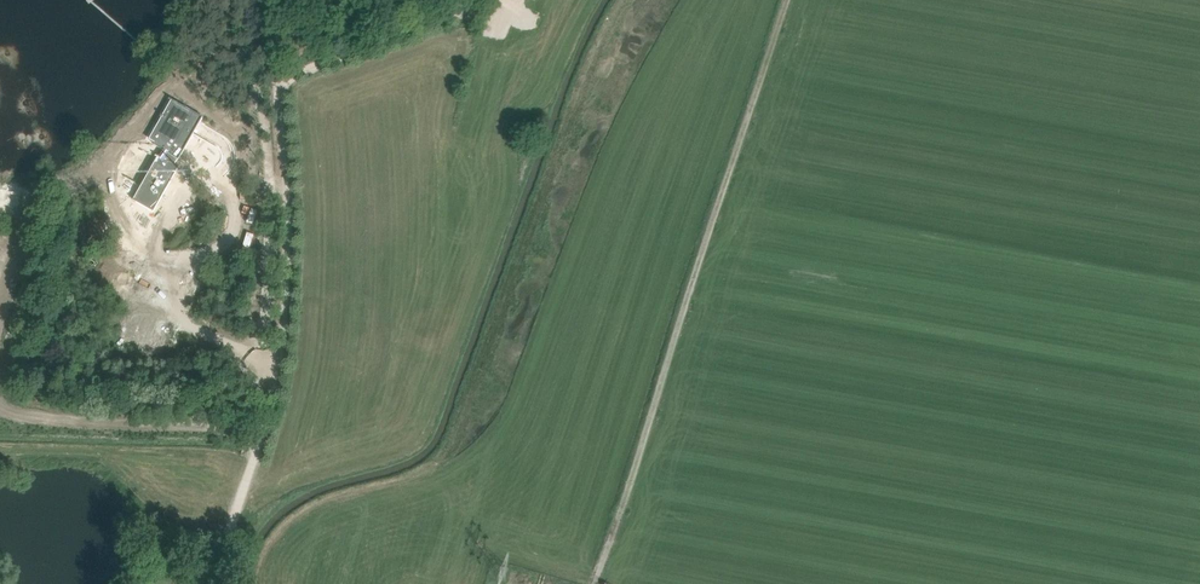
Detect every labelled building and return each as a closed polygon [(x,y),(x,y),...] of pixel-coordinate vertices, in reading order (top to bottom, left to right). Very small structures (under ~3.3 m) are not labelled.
[(133,198),(132,199),(153,211),(179,166),(175,164),(178,160),(203,117),(183,106),(169,98),(146,139),(163,150),(159,157),(135,200),(133,198)] [(120,230),(117,275),(137,276),(139,231),(120,230)]
